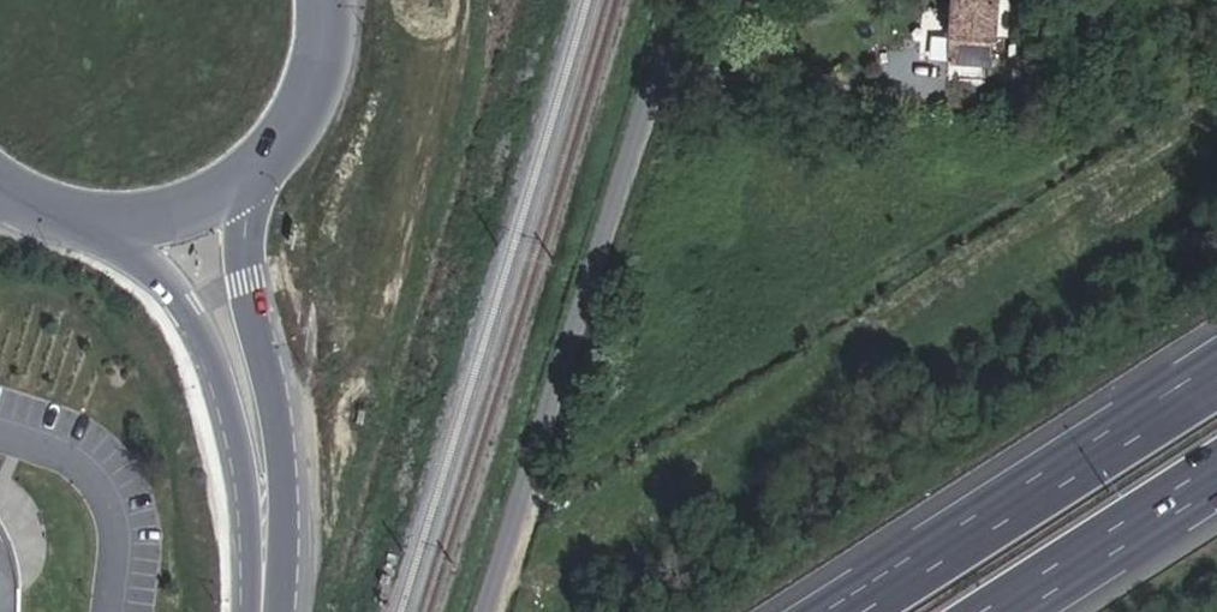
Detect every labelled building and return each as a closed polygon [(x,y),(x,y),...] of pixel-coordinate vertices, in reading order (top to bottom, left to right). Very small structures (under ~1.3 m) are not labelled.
[(991,68),(996,0),(951,0),(947,65),(991,68)] [(22,596),(18,566),(6,539),(0,530),(0,611),(22,611),(22,596)]
